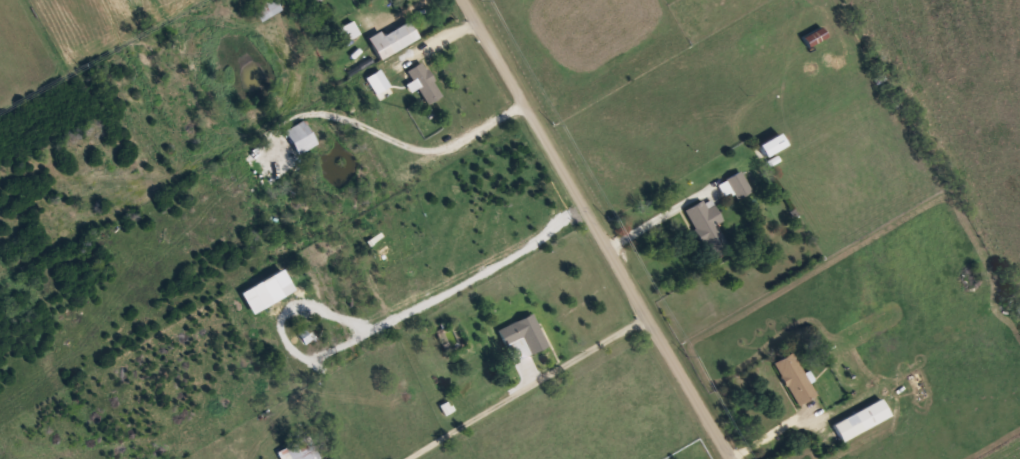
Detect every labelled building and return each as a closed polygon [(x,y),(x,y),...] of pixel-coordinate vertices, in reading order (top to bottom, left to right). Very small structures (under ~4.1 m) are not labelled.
[(264,5),(256,6),(257,13),(278,10),(276,0),(263,0),(264,5)] [(418,39),(408,20),(368,41),(378,60),(418,39)] [(408,69),(424,104),(440,97),(424,62),(408,69)] [(373,94),(389,86),(380,69),(365,78),(373,94)] [(297,155),(316,145),(303,120),(283,131),(297,155)] [(755,146),(762,158),(783,145),(776,133),(755,146)] [(724,195),(733,191),(736,198),(751,191),(741,172),(718,183),(724,195)] [(717,224),(722,221),(710,197),(685,209),(707,255),(727,245),(717,224)] [(511,362),(547,347),(533,313),(498,328),(511,362)] [(774,361),(795,405),(815,396),(793,352),(774,361)] [(831,423),(840,441),(889,417),(881,399),(831,423)] [(281,458),(319,458),(321,458),(310,435),(277,450),(281,458)]
